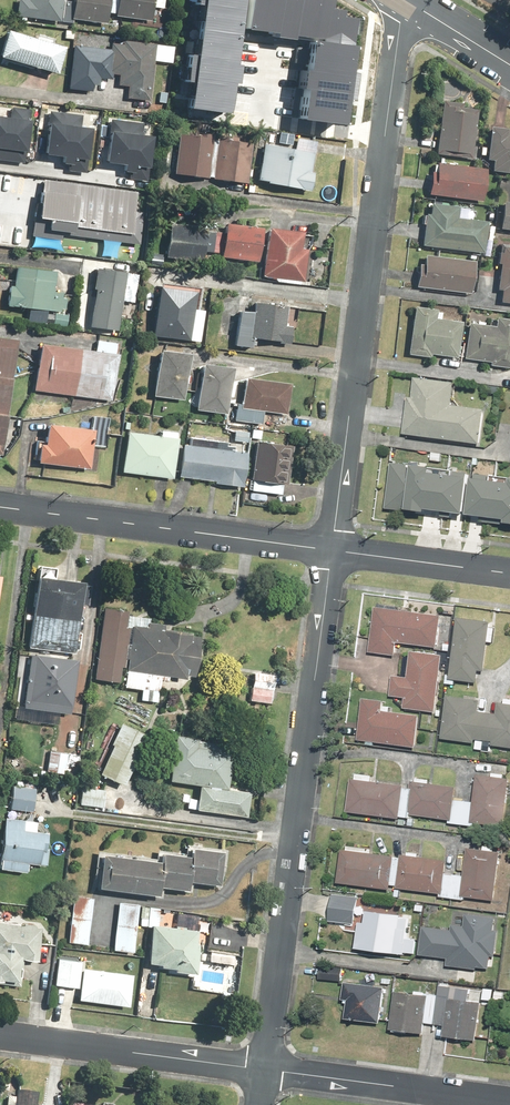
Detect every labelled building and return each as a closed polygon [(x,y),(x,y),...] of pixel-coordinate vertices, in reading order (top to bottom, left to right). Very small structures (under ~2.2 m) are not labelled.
[(11,17),(57,21),(59,0),(13,0),(11,17)] [(66,17),(100,24),(105,0),(70,0),(66,17)] [(111,15),(148,19),(149,8),(161,9),(162,0),(113,0),(111,15)] [(186,104),(225,109),(239,0),(200,0),(186,104)] [(242,28),(302,37),(290,115),(332,121),(348,14),(333,12),(334,6),(324,4),(324,0),(246,0),(242,28)] [(0,29),(0,58),(48,74),(57,47),(0,29)] [(110,47),(107,73),(116,74),(115,85),(125,86),(124,99),(146,101),(151,44),(110,40),(110,47)] [(107,73),(110,47),(68,43),(64,89),(88,91),(88,83),(95,84),(96,78),(107,79),(107,73)] [(468,155),(474,107),(439,102),(433,151),(468,155)] [(0,117),(0,159),(24,162),(25,150),(22,150),(25,121),(30,121),(31,110),(7,108),(6,117),(0,117)] [(47,124),(44,156),(68,158),(67,172),(85,174),(89,126),(86,126),(87,113),(53,111),(52,124),(47,124)] [(125,164),(124,177),(148,180),(149,167),(146,167),(149,135),(143,135),(144,122),(113,119),(112,132),(107,131),(104,162),(125,164)] [(504,127),(492,126),(486,125),(482,158),(489,159),(488,171),(509,173),(509,136),(503,135),(504,127)] [(209,179),(215,137),(178,132),(176,149),(161,147),(158,168),(173,170),(172,174),(209,179)] [(215,137),(209,179),(245,184),(250,142),(215,137)] [(261,142),(252,178),(306,191),(314,155),(261,142)] [(427,161),(424,194),(480,200),(483,167),(427,161)] [(36,177),(29,229),(131,243),(138,191),(36,177)] [(498,200),(495,228),(509,230),(509,202),(498,200)] [(425,214),(421,213),(418,245),(480,251),(483,219),(455,216),(456,204),(426,201),(425,214)] [(259,224),(219,220),(216,257),(255,260),(259,224)] [(164,224),(160,258),(200,262),(203,228),(164,224)] [(303,277),(304,248),(297,247),(298,228),(261,226),(258,275),(303,277)] [(498,247),(491,301),(509,304),(509,249),(498,247)] [(416,254),(413,287),(468,292),(471,258),(416,254)] [(116,328),(119,284),(133,285),(133,274),(122,273),(123,262),(90,259),(85,326),(116,328)] [(42,326),(43,319),(51,319),(50,325),(63,326),(67,294),(48,292),(50,269),(10,265),(8,285),(3,284),(1,305),(23,307),(22,324),(42,326)] [(190,289),(150,286),(147,336),(187,339),(190,289)] [(231,310),(229,345),(246,346),(246,342),(286,343),(287,324),(280,324),(280,300),(247,299),(247,311),(231,310)] [(427,353),(455,355),(458,321),(432,319),(433,307),(408,306),(404,355),(427,356),(427,353)] [(486,361),(486,368),(509,369),(509,354),(509,318),(492,317),(491,325),(463,323),(460,359),(486,361)] [(0,338),(0,453),(15,340),(0,338)] [(91,350),(35,341),(27,390),(108,402),(117,343),(93,339),(91,350)] [(183,350),(151,347),(147,397),(179,399),(183,350)] [(222,413),(225,366),(195,364),(192,411),(222,413)] [(452,382),(413,376),(410,397),(406,397),(400,434),(479,445),(484,409),(449,404),(452,382)] [(240,378),(238,401),(232,401),(231,421),(259,423),(260,412),(283,413),(285,381),(240,378)] [(84,469),(88,447),(105,449),(110,419),(89,416),(87,430),(40,422),(37,442),(33,442),(30,461),(84,469)] [(246,431),(230,430),(229,441),(245,442),(246,431)] [(120,432),(117,474),(170,478),(173,436),(120,432)] [(238,487),(242,451),(229,449),(230,443),(185,437),(185,444),(177,443),(173,479),(238,487)] [(246,491),(282,493),(282,484),(285,484),(289,444),(250,441),(246,491)] [(388,463),(382,510),(419,515),(420,509),(460,515),(465,477),(428,472),(429,467),(388,463)] [(507,478),(506,483),(466,480),(463,516),(500,519),(499,524),(509,525),(509,478),(507,478)] [(74,629),(82,630),(85,584),(77,584),(78,579),(27,575),(21,648),(72,652),(74,629)] [(123,609),(99,606),(91,679),(115,681),(116,666),(120,667),(124,625),(121,625),(123,609)] [(395,642),(437,646),(440,615),(373,608),(368,653),(394,656),(395,642)] [(489,623),(454,618),(446,679),(480,684),(489,623)] [(147,627),(132,626),(125,687),(142,689),(140,701),(159,703),(162,676),(184,678),(184,675),(191,676),(195,633),(164,630),(165,624),(147,623),(147,627)] [(405,677),(391,675),(388,697),(403,699),(402,708),(434,711),(440,655),(408,652),(405,677)] [(19,708),(47,711),(48,702),(68,705),(73,658),(25,653),(19,708)] [(271,673),(249,671),(247,701),(269,703),(271,673)] [(438,740),(473,744),(474,741),(482,742),(480,751),(490,753),(491,747),(509,749),(509,705),(444,696),(438,740)] [(380,713),(381,703),(360,700),(355,740),(414,747),(418,718),(380,713)] [(117,786),(147,735),(121,720),(91,771),(117,786)] [(229,744),(172,735),(164,782),(195,786),(191,808),(242,816),(246,789),(223,785),(229,744)] [(78,753),(45,749),(42,772),(76,775),(78,753)] [(348,779),(344,812),(396,818),(395,825),(405,826),(407,817),(447,819),(447,823),(470,825),(470,823),(502,826),(506,778),(501,777),(502,774),(490,773),(490,776),(474,775),(472,802),(451,801),(452,786),(410,783),(410,787),(369,782),(370,774),(355,772),(353,780),(348,779)] [(92,787),(93,776),(81,774),(76,806),(101,809),(104,788),(92,787)] [(9,782),(7,808),(31,810),(33,784),(9,782)] [(0,822),(0,868),(23,871),(24,863),(45,866),(50,824),(1,818),(0,822)] [(152,850),(151,859),(93,850),(88,886),(150,895),(152,885),(185,889),(185,883),(211,886),(216,849),(185,845),(184,854),(152,850)] [(339,851),(334,882),(387,890),(388,884),(395,885),(394,889),(436,894),(436,897),(463,901),(463,897),(491,901),(498,852),(492,851),(493,846),(481,845),(481,850),(464,848),(461,875),(444,873),(446,862),(398,855),(398,857),(365,853),(365,848),(345,846),(344,851),(339,851)] [(83,947),(91,898),(69,894),(61,943),(83,947)] [(352,923),(354,896),(329,894),(326,920),(352,923)] [(130,953),(137,902),(116,899),(109,951),(130,953)] [(415,939),(405,938),(407,917),(361,912),(360,923),(356,922),(353,949),(403,954),(414,955),(415,939)] [(446,958),(446,967),(492,970),(495,917),(450,915),(449,929),(418,927),(416,956),(446,958)] [(34,960),(36,926),(0,923),(0,980),(18,982),(20,959),(34,960)] [(197,931),(147,924),(141,967),(191,974),(197,931)] [(78,961),(53,957),(49,985),(73,988),(78,961)] [(129,975),(79,966),(73,1000),(123,1009),(129,975)] [(341,983),(340,1000),(345,1000),(343,1020),(379,1024),(383,987),(341,983)] [(441,1024),(439,1038),(475,1043),(482,993),(438,987),(434,1023),(441,1024)] [(421,1034),(422,1023),(432,1024),(436,996),(426,995),(392,991),(387,1030),(421,1034)] [(41,1092),(17,1090),(17,1096),(10,1096),(9,1104),(40,1104),(41,1092)]
